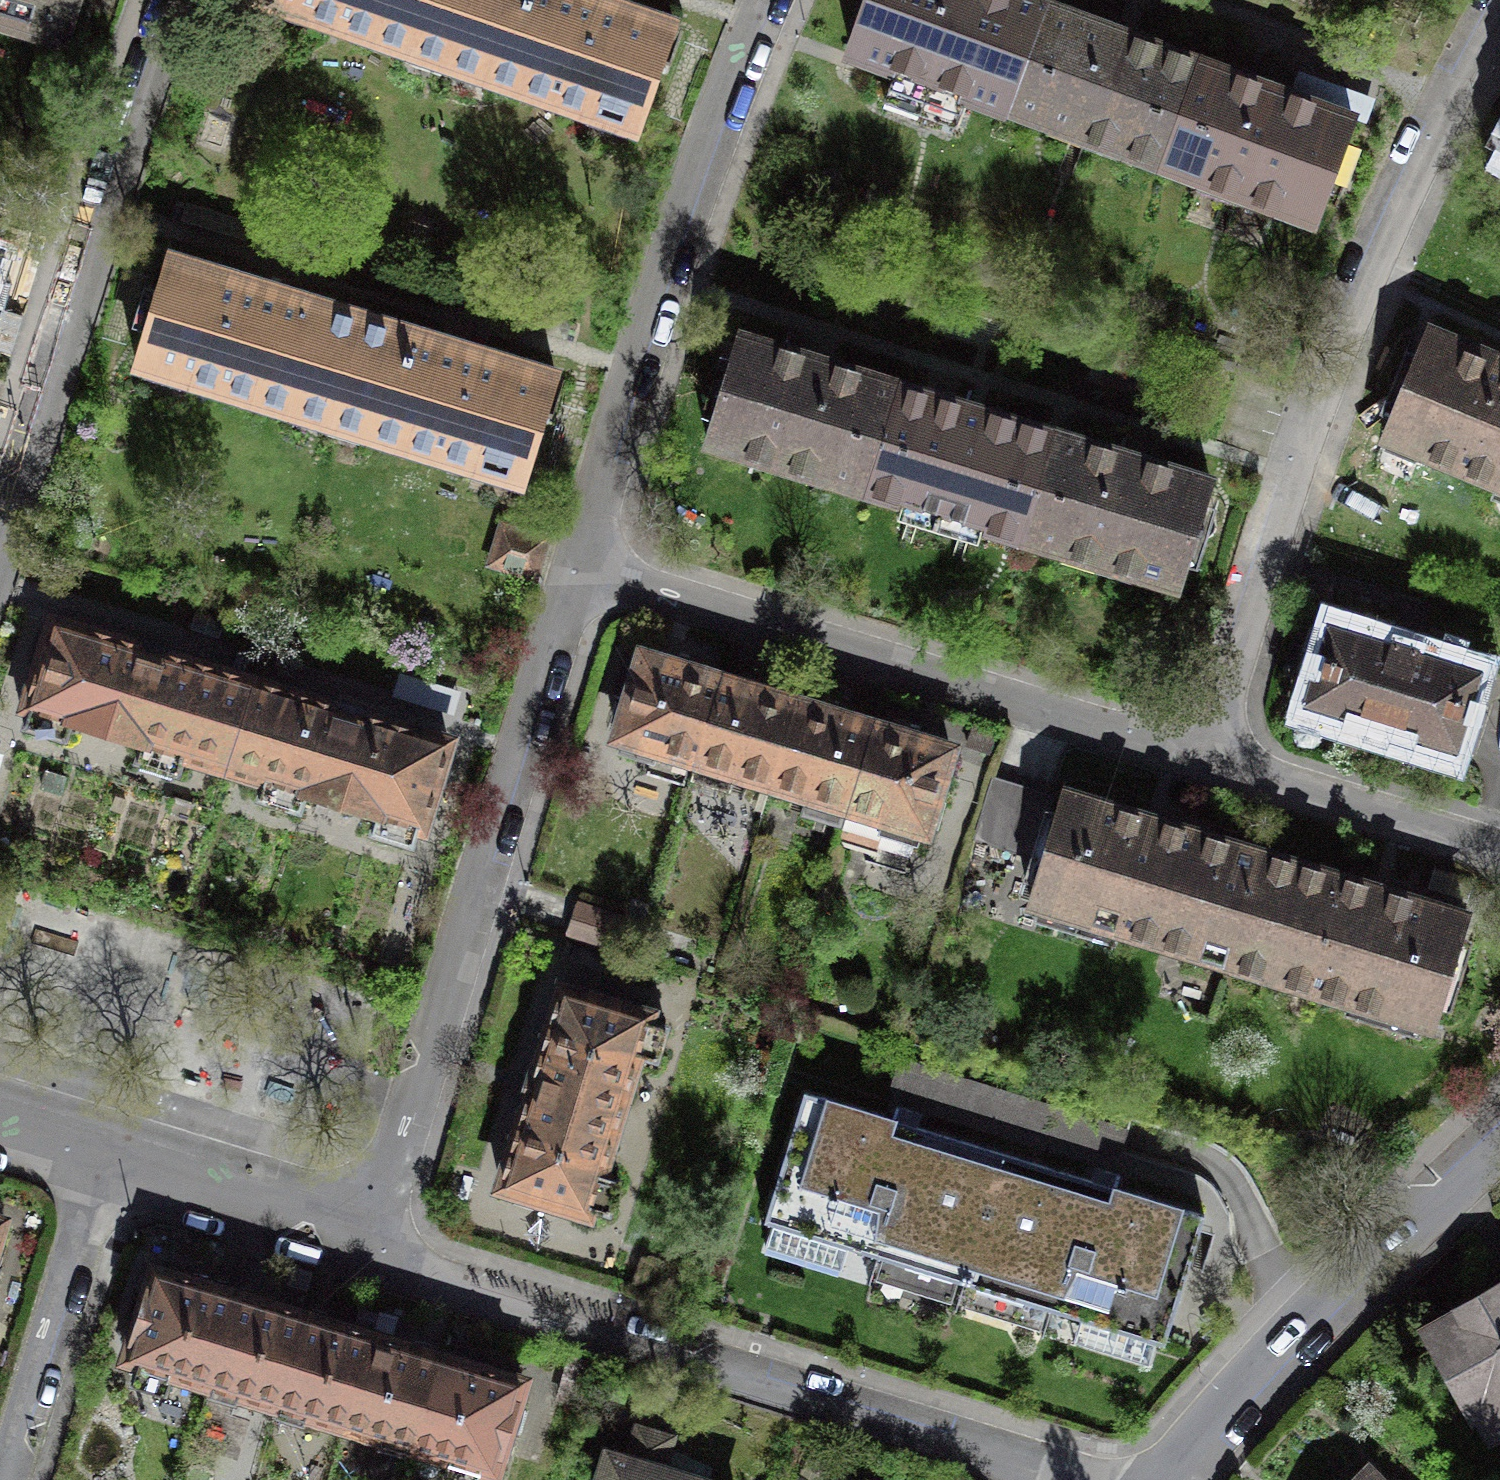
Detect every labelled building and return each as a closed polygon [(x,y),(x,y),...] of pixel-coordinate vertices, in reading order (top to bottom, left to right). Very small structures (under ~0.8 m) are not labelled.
[(66,42),(79,0),(0,0),(0,22),(66,42)] [(469,0),(252,0),(251,3),(446,69),(469,0)] [(446,69),(443,77),(475,88),(477,80),(587,116),(583,130),(621,142),(625,129),(640,134),(681,11),(648,0),(469,0),(446,69)] [(1009,109),(1047,7),(1048,5),(1035,0),(872,0),(852,54),(892,69),(880,100),(959,129),(970,98),(1008,111),(1009,109)] [(1109,30),(1047,7),(1009,109),(1161,166),(1200,63),(1136,40),(1138,36),(1125,31),(1111,25),(1109,30)] [(1262,86),(1200,63),(1161,166),(1315,222),(1353,120),(1290,97),(1291,93),(1277,88),(1264,83),(1262,86)] [(330,430),(369,305),(264,273),(168,243),(154,286),(143,282),(131,321),(143,325),(129,368),(146,373),(142,385),(179,396),(182,385),(330,430)] [(460,345),(369,305),(330,430),(368,423),(365,433),(475,467),(478,458),(516,469),(513,479),(523,482),(556,375),(460,345)] [(1385,437),(1388,438),(1390,433),(1422,446),(1420,451),(1499,484),(1499,367),(1493,364),(1495,358),(1429,331),(1385,437)] [(865,490),(897,386),(819,362),(740,338),(708,442),(865,490)] [(975,410),(897,386),(865,490),(1021,538),(1053,434),(975,410)] [(1132,458),(1053,434),(1021,538),(1178,586),(1210,482),(1132,458)] [(503,526),(492,564),(534,576),(540,558),(545,539),(503,526)] [(224,768),(251,680),(162,653),(163,651),(153,649),(144,646),(144,647),(53,619),(26,707),(30,708),(24,727),(65,740),(71,721),(142,743),(136,762),(178,775),(184,755),(224,768)] [(1420,648),(1421,645),(1408,641),(1394,636),(1393,640),(1326,619),(1299,707),(1460,756),(1462,751),(1464,751),(1472,725),(1470,724),(1477,703),(1478,703),(1487,677),(1485,676),(1487,669),(1420,648)] [(695,761),(721,678),(682,666),(643,654),(617,738),(623,739),(619,752),(653,762),(657,749),(695,761)] [(771,785),(797,701),(759,689),(721,678),(695,761),(699,762),(695,778),(728,789),(733,773),(771,785)] [(340,707),(251,680),(224,768),(264,780),(258,799),(300,812),(305,793),(377,815),(371,834),(412,847),(418,828),(422,829),(449,741),(358,713),(359,711),(349,709),(340,706),(340,707)] [(835,713),(797,701),(771,785),(810,797),(805,813),(838,823),(843,807),(847,808),(873,725),(835,713)] [(910,736),(873,725),(847,808),(886,820),(882,832),(915,843),(919,830),(925,832),(951,748),(910,736)] [(1034,858),(1054,795),(1023,786),(993,777),(974,839),(1034,858)] [(1233,959),(1265,855),(1199,834),(1197,840),(1151,826),(1105,812),(1107,806),(1065,793),(1031,903),(1197,954),(1199,948),(1233,959)] [(1333,875),(1265,855),(1233,959),(1268,969),(1266,975),(1432,1026),(1466,916),(1424,904),(1423,909),(1377,895),(1331,881),(1333,875)] [(576,923),(572,935),(616,949),(624,924),(580,910),(576,923)] [(528,1095),(500,1187),(588,1214),(590,1207),(609,1213),(620,1180),(601,1174),(638,1054),(656,1060),(667,1027),(648,1021),(650,1014),(562,987),(534,1077),(532,1077),(529,1086),(527,1095),(528,1095)] [(965,1283),(1005,1154),(905,1123),(805,1092),(765,1222),(965,1283)] [(1105,1184),(1005,1154),(965,1283),(1165,1345),(1205,1215),(1105,1184)] [(208,1384),(236,1293),(232,1291),(232,1290),(224,1287),(216,1285),(216,1286),(154,1267),(126,1359),(139,1363),(133,1382),(165,1392),(171,1372),(208,1384)] [(1423,1314),(1488,1434),(1499,1427),(1499,1272),(1485,1280),(1423,1314)] [(276,1405),(304,1314),(256,1299),(256,1297),(249,1295),(241,1292),(240,1294),(236,1293),(208,1384),(276,1405)] [(344,1426),(372,1334),(324,1320),(325,1318),(317,1316),(309,1313),(308,1315),(304,1314),(276,1405),(344,1426)] [(412,1447),(440,1355),(436,1354),(437,1353),(428,1350),(420,1348),(419,1349),(372,1334),(344,1426),(412,1447)] [(440,1355),(412,1447),(449,1458),(443,1477),(453,1479),(477,1479),(481,1468),(494,1472),(522,1380),(461,1362),(461,1360),(453,1358),(444,1355),(444,1356),(440,1355)] [(601,1479),(707,1479),(711,1469),(667,1449),(671,1437),(654,1432),(638,1427),(628,1460),(609,1454),(601,1479)] [(1369,1469),(1357,1479),(1380,1479),(1369,1469)]
